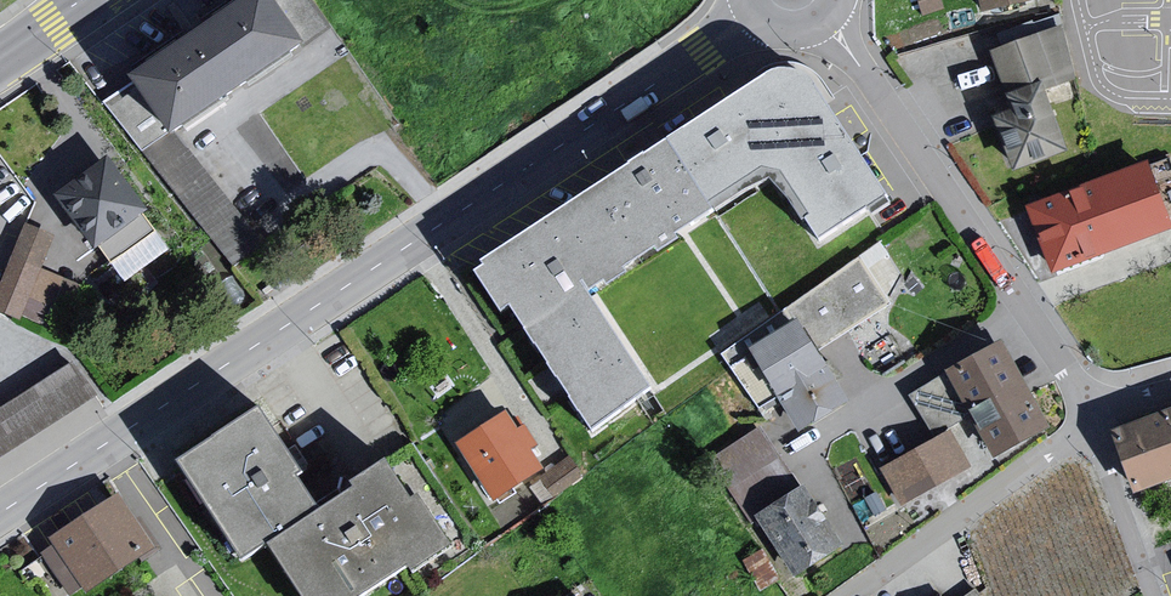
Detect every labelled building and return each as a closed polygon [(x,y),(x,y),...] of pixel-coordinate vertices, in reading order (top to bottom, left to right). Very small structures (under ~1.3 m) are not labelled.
[(182,137),(302,53),(264,0),(241,0),(137,73),(182,137)] [(975,16),(1034,3),(1033,0),(970,0),(975,16)] [(1057,33),(983,54),(1000,112),(979,118),(1007,174),(1060,153),(1036,98),(1070,88),(1057,33)] [(766,72),(667,138),(725,225),(782,186),(827,253),(899,206),(822,85),(809,72),(798,69),(779,69),(766,72)] [(667,138),(474,268),(588,437),(655,392),(599,309),(725,225),(667,138)] [(1139,163),(1021,208),(1047,275),(1164,230),(1139,163)] [(113,164),(59,202),(98,256),(151,219),(113,164)] [(0,280),(0,320),(13,324),(17,319),(58,337),(76,285),(41,272),(51,239),(22,227),(0,280)] [(854,262),(787,307),(813,353),(885,310),(854,262)] [(774,405),(797,431),(848,407),(786,322),(741,356),(728,370),(754,412),(774,405)] [(938,375),(984,459),(1045,430),(994,340),(938,375)] [(0,415),(0,476),(104,408),(76,365),(0,415)] [(443,403),(458,432),(506,407),(490,378),(443,403)] [(251,403),(159,466),(245,572),(260,560),(289,595),(378,595),(449,548),(390,459),(313,496),(251,403)] [(1110,431),(1128,495),(1170,478),(1170,412),(1110,431)] [(498,417),(453,448),(491,505),(532,476),(498,417)] [(710,465),(750,520),(793,492),(757,431),(710,465)] [(948,435),(876,472),(892,510),(968,476),(948,435)] [(793,492),(750,520),(786,579),(838,545),(803,486),(793,492)] [(109,497),(46,540),(83,594),(146,551),(109,497)]
